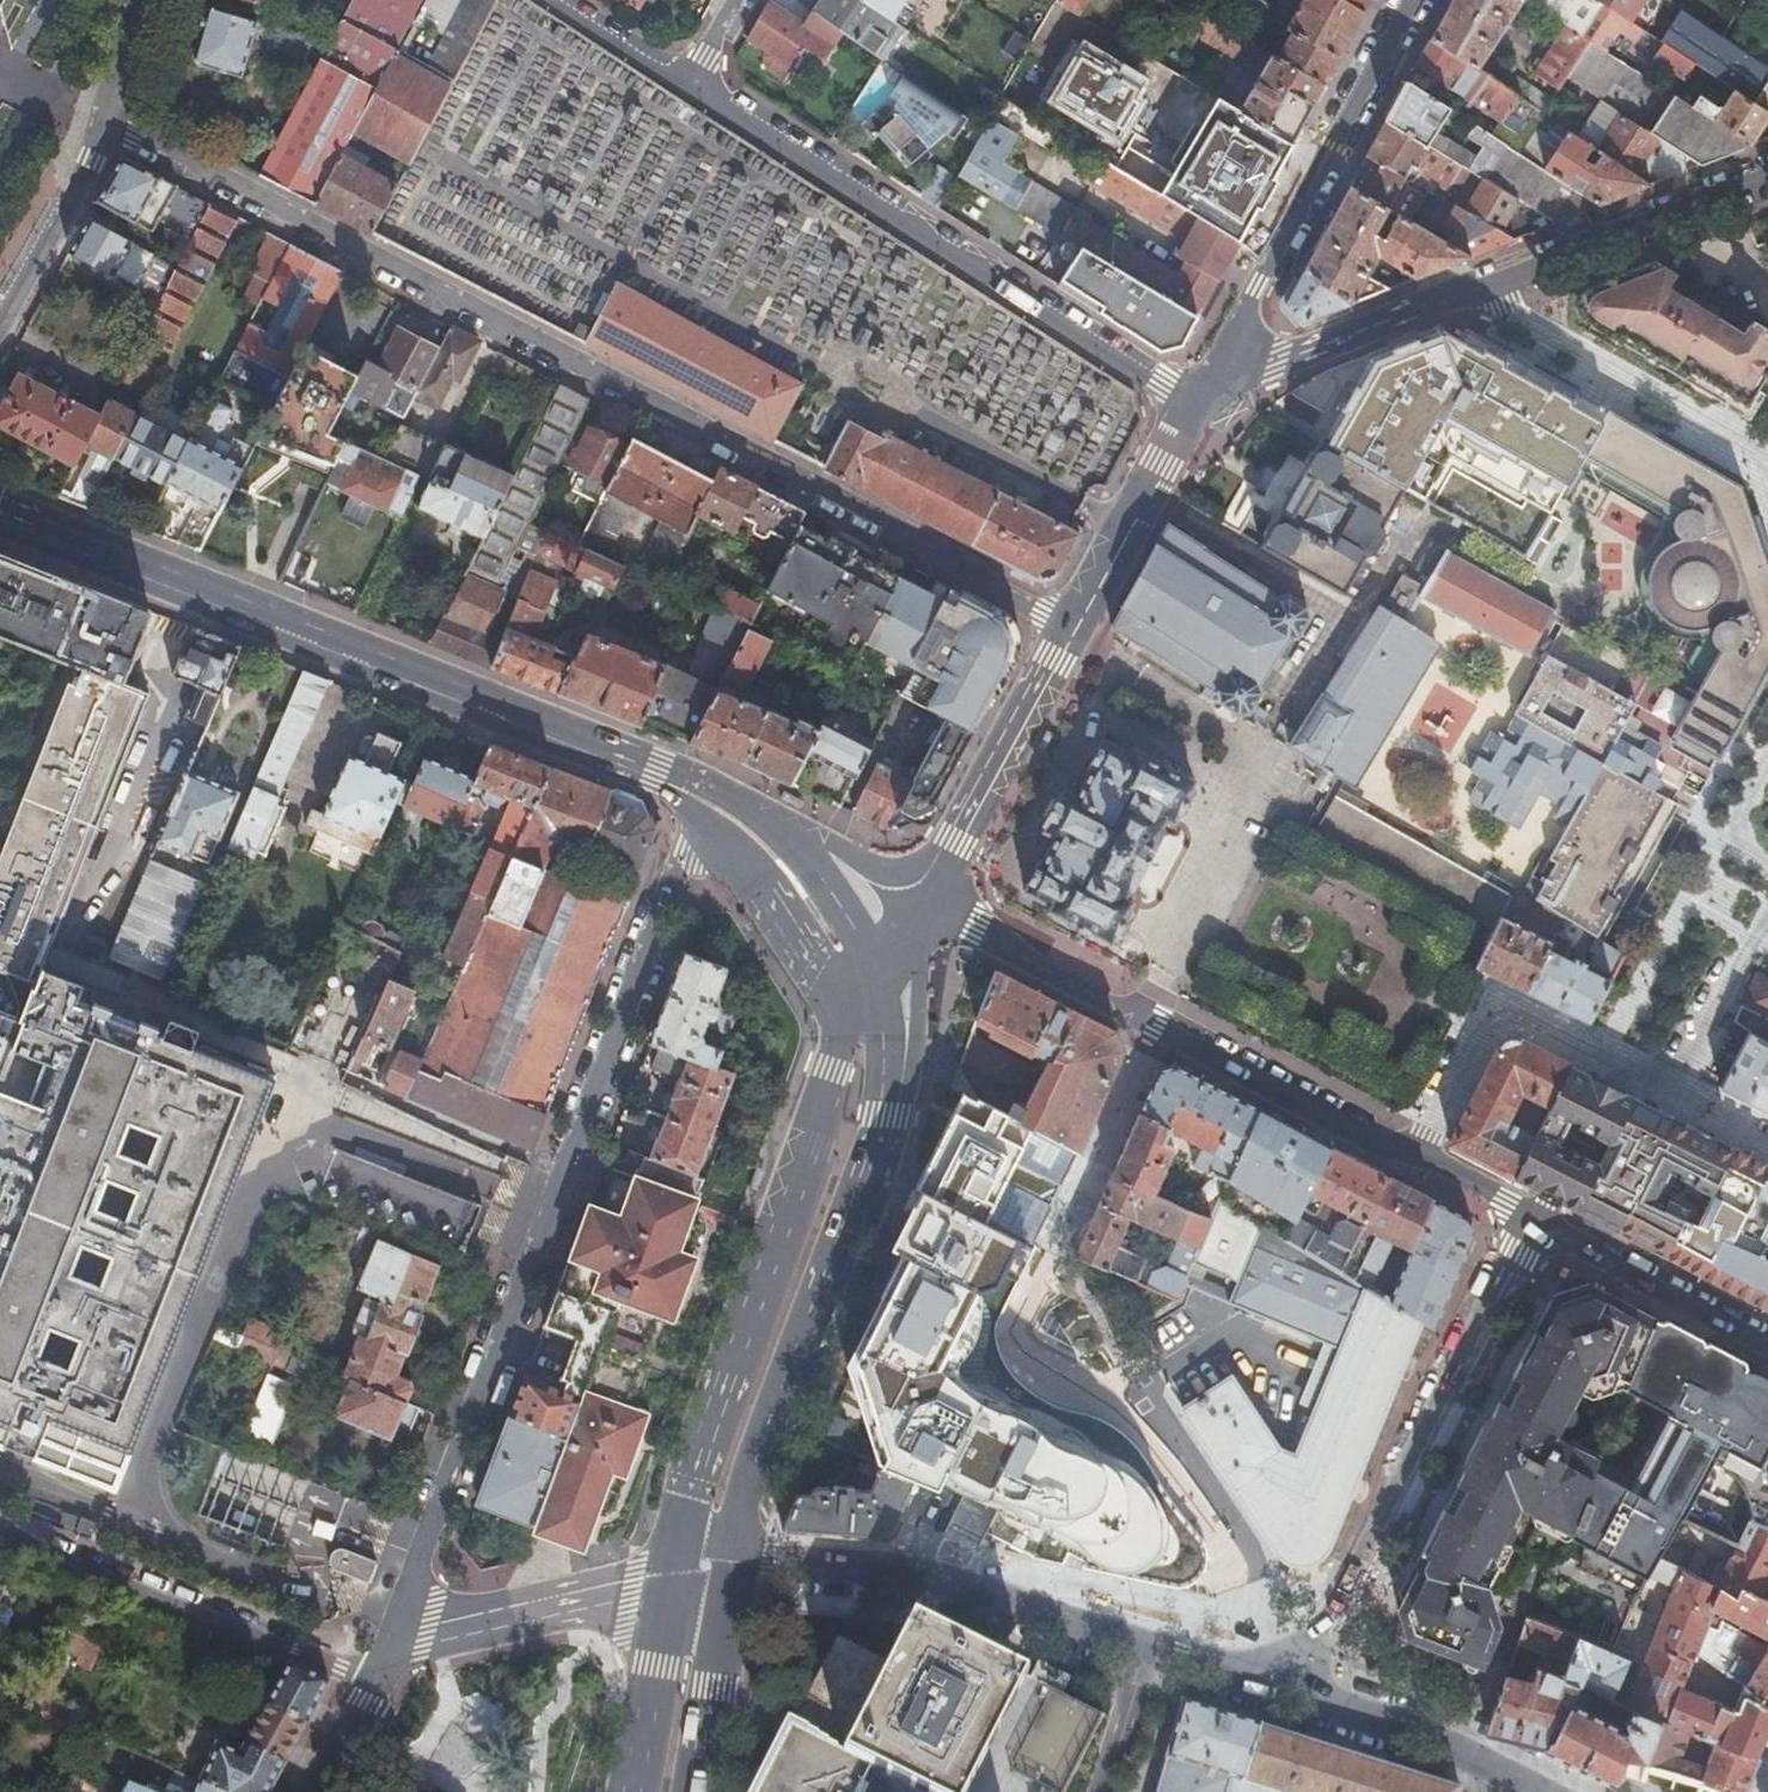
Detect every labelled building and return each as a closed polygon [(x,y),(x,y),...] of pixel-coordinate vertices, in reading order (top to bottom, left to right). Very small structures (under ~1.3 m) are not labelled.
[(414,14),(413,17),(443,33),(447,25),(460,0),(422,0),(414,14)] [(447,25),(443,33),(443,34),(423,71),(448,85),(494,0),(460,0),(447,25)] [(643,0),(625,0),(638,9),(643,0)] [(882,60),(904,26),(893,19),(865,0),(825,0),(816,14),(840,31),(881,59),(882,60)] [(893,19),(904,0),(865,0),(893,19)] [(1054,0),(1078,14),(1082,8),(1088,0),(1054,0)] [(1363,12),(1343,0),(1301,0),(1287,28),(1339,57),(1357,23),(1363,12)] [(1369,0),(1343,0),(1363,12),(1368,2),(1369,0)] [(1521,0),(1451,0),(1428,41),(1475,71),(1476,70),(1521,0)] [(1643,0),(1525,0),(1564,25),(1582,37),(1601,8),(1602,7),(1628,24),(1643,0)] [(807,28),(767,1),(747,36),(765,49),(761,55),(763,68),(783,80),(791,67),(799,54),(816,66),(832,44),(840,31),(816,14),(807,28)] [(239,76),(255,21),(203,6),(195,36),(197,36),(192,55),(192,58),(194,61),(198,64),(239,76)] [(413,17),(414,14),(400,7),(387,30),(401,38),(413,17)] [(1634,43),(1640,32),(1628,24),(1602,7),(1601,8),(1582,37),(1589,42),(1604,51),(1616,32),(1634,43)] [(1095,16),(1082,8),(1078,14),(1091,22),(1095,16)] [(1190,24),(1205,32),(1212,20),(1197,11),(1190,24)] [(1680,11),(1660,43),(1663,45),(1694,65),(1734,90),(1753,103),(1766,84),(1767,80),(1767,70),(1721,38),(1680,11)] [(1272,34),(1279,23),(1268,17),(1265,15),(1258,26),(1272,34)] [(395,49),(340,19),(324,48),(257,175),(313,203),(339,154),(345,144),(392,55),(395,49)] [(1239,59),(1249,42),(1212,20),(1205,32),(1202,38),(1239,59)] [(1589,42),(1582,37),(1564,25),(1532,75),(1559,91),(1565,81),(1589,42)] [(1327,77),(1339,57),(1287,28),(1284,33),(1288,35),(1276,58),(1323,86),(1327,77)] [(1137,49),(1149,56),(1155,47),(1142,39),(1137,49)] [(400,40),(395,49),(392,55),(345,144),(354,150),(362,135),(402,157),(399,163),(405,166),(448,85),(423,71),(402,60),(409,45),(400,40)] [(1475,71),(1428,41),(1414,67),(1497,122),(1488,136),(1505,146),(1519,155),(1536,131),(1546,117),(1543,115),(1518,99),(1476,70),(1475,71)] [(1624,64),(1604,51),(1589,42),(1565,81),(1600,102),(1626,119),(1633,108),(1607,92),(1624,64)] [(1694,65),(1663,45),(1653,61),(1684,81),(1694,65)] [(1054,99),(1117,137),(1138,101),(1133,98),(1142,81),(1086,47),(1054,99)] [(1298,133),(1323,86),(1276,58),(1271,55),(1252,88),(1243,83),(1237,93),(1246,98),(1240,109),(1238,111),(1292,142),(1298,133)] [(967,117),(903,74),(889,95),(891,96),(896,100),(945,132),(953,138),(967,117)] [(1446,108),(1405,82),(1401,91),(1385,119),(1427,145),(1459,165),(1464,156),(1437,139),(1442,131),(1435,127),(1446,108)] [(1734,90),(1722,108),(1701,94),(1697,100),(1673,86),(1664,82),(1660,88),(1666,93),(1749,147),(1767,117),(1767,113),(1753,103),(1734,90)] [(1658,140),(1701,166),(1711,162),(1741,150),(1749,147),(1666,93),(1661,102),(1667,106),(1649,134),(1658,140)] [(1220,272),(1238,241),(1160,193),(1097,154),(1082,177),(1185,240),(1179,250),(1176,257),(1184,261),(1176,276),(1163,268),(1114,238),(1111,243),(1070,218),(1076,207),(1002,162),(1013,142),(1020,130),(1025,133),(1051,149),(1061,132),(1023,109),(1001,95),(982,127),(967,154),(957,172),(1070,242),(1196,318),(1220,272)] [(1160,193),(1238,241),(1292,142),(1238,111),(1240,109),(1217,97),(1178,163),(1184,167),(1178,177),(1172,173),(1160,193)] [(892,106),(894,109),(929,147),(945,132),(896,100),(892,106)] [(1649,134),(1626,119),(1600,102),(1577,138),(1591,147),(1596,149),(1595,151),(1600,155),(1635,177),(1658,140),(1649,134)] [(929,147),(894,109),(882,120),(874,111),(862,122),(859,124),(873,139),(878,134),(894,153),(898,149),(910,163),(929,147)] [(1577,138),(1546,117),(1536,131),(1561,147),(1545,172),(1599,206),(1609,202),(1649,186),(1635,177),(1600,155),(1592,167),(1582,161),(1591,147),(1577,138)] [(1412,170),(1446,190),(1460,165),(1459,165),(1427,145),(1385,119),(1371,145),(1365,156),(1403,179),(1412,170)] [(1466,169),(1481,178),(1484,180),(1505,146),(1488,136),(1472,125),(1465,136),(1480,146),(1466,169)] [(1484,180),(1554,223),(1587,210),(1599,206),(1545,172),(1519,155),(1505,146),(1484,180)] [(339,154),(313,203),(370,232),(395,185),(339,154)] [(1348,188),(1386,210),(1392,213),(1401,195),(1415,197),(1417,194),(1406,186),(1408,182),(1403,179),(1365,156),(1359,167),(1348,188)] [(193,232),(209,203),(120,158),(96,201),(150,230),(159,215),(193,232)] [(1442,198),(1454,205),(1463,210),(1481,178),(1466,169),(1460,165),(1446,190),(1442,198)] [(1454,205),(1435,238),(1469,257),(1504,243),(1554,223),(1484,180),(1481,178),(1463,210),(1454,205)] [(1431,235),(1409,223),(1397,216),(1383,241),(1373,235),(1386,210),(1348,188),(1332,216),(1301,273),(1348,304),(1396,285),(1469,257),(1435,238),(1431,235)] [(1417,194),(1424,198),(1427,193),(1420,189),(1417,194)] [(86,220),(67,253),(128,285),(155,232),(150,230),(96,201),(86,220)] [(236,217),(209,203),(193,232),(158,300),(116,381),(145,395),(236,217)] [(1420,205),(1409,223),(1431,235),(1441,218),(1420,205)] [(287,244),(267,233),(247,272),(268,282),(287,244)] [(1184,339),(1196,318),(1070,242),(1047,279),(1154,348),(1170,343),(1184,339)] [(287,244),(268,282),(233,351),(286,378),(303,346),(343,272),(287,244)] [(1176,257),(1179,250),(1174,247),(1163,268),(1176,276),(1184,261),(1176,257)] [(1659,365),(1722,402),(1727,394),(1743,404),(1754,387),(1767,364),(1767,330),(1734,309),(1726,322),(1695,304),(1649,276),(1657,262),(1656,262),(1636,250),(1611,259),(1590,267),(1591,271),(1580,275),(1567,280),(1573,294),(1564,310),(1572,314),(1659,365)] [(1299,323),(1348,304),(1301,273),(1297,281),(1284,305),(1299,323)] [(1573,294),(1567,280),(1564,310),(1573,294)] [(589,330),(583,343),(649,377),(771,440),(802,383),(615,281),(589,330)] [(576,323),(570,336),(583,343),(589,330),(576,323)] [(477,341),(449,327),(438,348),(417,388),(417,389),(415,393),(436,404),(451,375),(458,378),(477,341)] [(379,367),(365,360),(358,374),(349,391),(380,407),(403,418),(417,389),(417,388),(438,348),(399,328),(379,367)] [(1464,329),(1457,341),(1434,328),(1390,346),(1366,355),(1317,443),(1400,489),(1422,501),(1447,457),(1551,515),(1583,458),(1609,411),(1464,329)] [(303,346),(286,378),(271,408),(257,434),(260,435),(328,461),(333,463),(344,440),(327,433),(349,391),(358,374),(330,360),(311,350),(314,344),(308,341),(305,348),(303,346)] [(72,466),(84,443),(99,414),(17,372),(0,403),(0,428),(72,466)] [(1316,429),(1334,395),(1304,379),(1286,413),(1316,429)] [(588,400),(558,383),(513,475),(482,537),(480,536),(462,573),(494,589),(527,523),(588,400)] [(209,399),(187,442),(166,485),(196,500),(176,542),(196,550),(231,484),(246,455),(214,439),(230,409),(209,399)] [(135,416),(106,401),(99,414),(84,443),(93,447),(66,500),(88,508),(114,458),(135,416)] [(152,405),(143,401),(135,416),(114,458),(166,485),(187,442),(143,420),(152,405)] [(1583,458),(1677,512),(1674,517),(1673,522),(1674,526),(1676,532),(1679,535),(1683,537),(1671,541),(1665,545),(1661,549),(1652,559),(1647,570),(1646,576),(1645,589),(1647,595),(1651,607),(1655,612),(1664,621),(1670,625),(1681,629),(1694,631),(1707,629),(1713,626),(1711,631),(1710,635),(1711,640),(1713,644),(1698,645),(1688,663),(1694,674),(1688,685),(1698,691),(1673,734),(1718,759),(1767,671),(1767,567),(1739,485),(1609,411),(1583,458)] [(836,474),(856,485),(880,439),(873,435),(848,422),(824,468),(836,474)] [(399,424),(382,458),(382,459),(418,475),(417,477),(428,482),(416,506),(480,536),(482,537),(513,475),(399,424)] [(665,440),(638,426),(627,447),(609,483),(605,492),(604,491),(577,545),(606,558),(633,507),(660,521),(634,571),(661,583),(670,563),(695,513),(717,467),(692,454),(686,467),(659,452),(665,440)] [(877,427),(873,435),(880,439),(884,431),(877,427)] [(609,483),(627,447),(588,428),(576,451),(574,449),(568,462),(609,483)] [(1074,543),(1080,533),(1062,524),(1043,514),(884,431),(880,439),(856,485),(883,499),(905,510),(1025,573),(1040,580),(1058,575),(1074,543)] [(382,458),(344,440),(333,463),(325,481),(338,487),(337,489),(350,495),(342,512),(364,522),(372,505),(384,510),(385,508),(399,515),(417,477),(418,475),(382,459),(382,458)] [(1378,529),(1400,489),(1317,443),(1257,548),(1341,595),(1364,553),(1370,552),(1379,536),(1378,529)] [(753,486),(717,467),(695,513),(729,530),(737,515),(745,519),(740,528),(743,536),(749,538),(757,536),(761,527),(791,541),(799,525),(805,512),(753,486)] [(1051,498),(1043,514),(1062,524),(1070,508),(1051,498)] [(799,525),(791,541),(766,590),(850,633),(847,638),(853,641),(855,636),(864,640),(897,577),(799,525)] [(1201,547),(1165,525),(1155,544),(1154,543),(1137,573),(1120,607),(1122,608),(1111,628),(1141,646),(1142,645),(1204,684),(1198,693),(1208,699),(1213,691),(1216,692),(1219,699),(1218,701),(1238,713),(1244,711),(1247,712),(1258,693),(1257,692),(1255,686),(1285,638),(1292,636),(1294,636),(1306,617),(1304,615),(1304,607),(1284,594),(1283,597),(1277,598),(1200,550),(1201,547)] [(577,545),(546,531),(528,573),(524,584),(500,642),(490,666),(557,692),(575,657),(531,639),(563,567),(603,585),(579,631),(587,635),(611,588),(623,566),(606,558),(577,545)] [(1525,655),(1551,608),(1444,550),(1428,578),(1421,574),(1416,582),(1401,573),(1382,605),(1377,603),(1376,605),(1377,605),(1322,694),(1320,695),(1288,744),(1288,745),(1303,754),(1324,768),(1313,785),(1323,791),(1329,783),(1334,786),(1339,777),(1355,787),(1441,641),(1403,618),(1417,596),(1525,655)] [(149,610),(0,551),(0,637),(81,669),(73,687),(66,684),(0,853),(0,1079),(14,1044),(24,1018),(20,1017),(40,966),(41,963),(49,944),(49,942),(148,690),(122,680),(149,610)] [(524,584),(528,573),(520,569),(516,580),(524,584)] [(502,594),(461,574),(427,641),(490,666),(500,642),(485,635),(502,594)] [(897,577),(864,640),(864,641),(911,666),(907,673),(915,677),(905,697),(914,702),(945,718),(971,732),(978,720),(1016,651),(1014,650),(1014,645),(1014,641),(1013,636),(1012,631),(1010,627),(1008,623),(1006,620),(1005,619),(1005,617),(934,579),(928,592),(898,575),(897,577)] [(718,586),(710,605),(716,607),(731,614),(749,623),(758,605),(718,586)] [(731,614),(716,607),(702,636),(718,643),(731,614)] [(718,643),(735,650),(747,628),(749,623),(731,614),(718,643)] [(239,645),(189,625),(169,676),(194,686),(182,715),(205,725),(239,645)] [(690,738),(688,743),(744,763),(789,784),(805,753),(819,727),(799,718),(797,722),(774,712),(741,700),(771,641),(747,628),(735,650),(715,689),(690,738)] [(575,657),(557,692),(641,726),(645,716),(665,665),(587,635),(575,657)] [(1204,684),(1142,645),(1141,646),(1135,656),(1196,696),(1198,693),(1204,684)] [(1562,918),(1596,939),(1618,899),(1624,903),(1672,817),(1679,804),(1641,783),(1647,770),(1658,776),(1665,764),(1654,757),(1661,745),(1624,725),(1636,703),(1544,652),(1530,675),(1533,677),(1512,712),(1515,715),(1502,739),(1490,732),(1476,756),(1465,750),(1458,763),(1481,776),(1468,800),(1518,828),(1538,793),(1561,806),(1554,818),(1567,826),(1548,860),(1555,864),(1535,900),(1543,905),(1562,918)] [(285,709),(301,669),(282,662),(266,701),(285,709)] [(665,665),(645,716),(690,738),(715,689),(665,665)] [(274,802),(326,679),(301,669),(285,709),(227,846),(251,856),(254,849),(264,853),(284,807),(274,802)] [(897,693),(905,697),(915,677),(907,673),(897,693)] [(1682,718),(1697,693),(1671,677),(1656,703),(1682,718)] [(1433,685),(1412,731),(1451,749),(1472,702),(1433,685)] [(905,697),(897,693),(882,721),(899,730),(914,702),(905,697)] [(819,727),(805,753),(819,760),(816,766),(830,773),(832,767),(853,778),(874,737),(861,730),(858,736),(823,718),(819,727)] [(949,773),(971,732),(945,718),(912,781),(886,828),(892,831),(915,823),(929,810),(949,773)] [(371,852),(392,802),(403,776),(388,770),(400,741),(377,731),(364,761),(347,754),(322,814),(310,809),(304,824),(315,829),(371,852)] [(1049,906),(1047,910),(1109,943),(1113,936),(1115,937),(1129,908),(1127,907),(1131,900),(1124,896),(1128,888),(1131,890),(1163,828),(1160,827),(1165,818),(1172,821),(1175,815),(1177,816),(1192,787),(1191,786),(1194,780),(1132,748),(1129,753),(1102,739),(1086,771),(1088,772),(1076,795),(1063,789),(1060,794),(1059,794),(1043,826),(1044,826),(1041,832),(1054,839),(1043,861),(1040,860),(1024,892),(1049,906)] [(472,890),(493,899),(552,765),(491,742),(475,778),(454,827),(473,835),(485,807),(483,806),(477,793),(480,785),(485,787),(483,794),(482,795),(483,798),(484,799),(484,800),(498,805),(499,802),(501,803),(502,803),(503,803),(504,802),(507,795),(514,799),(510,801),(472,890)] [(392,802),(454,827),(475,778),(422,756),(412,780),(403,776),(392,802)] [(877,763),(851,812),(886,828),(912,781),(877,763)] [(493,899),(447,1004),(407,1095),(534,1148),(630,893),(570,870),(542,869),(554,843),(563,839),(640,867),(655,827),(633,796),(552,765),(493,899)] [(187,769),(157,841),(188,854),(195,838),(199,830),(214,836),(218,838),(238,791),(187,769)] [(1493,931),(1511,896),(1335,796),(1315,829),(1493,931)] [(362,873),(371,852),(315,829),(306,849),(362,873)] [(199,830),(195,838),(211,844),(214,836),(199,830)] [(145,858),(105,957),(160,979),(200,880),(145,858)] [(454,869),(439,863),(434,874),(449,881),(454,869)] [(449,887),(465,894),(467,888),(451,882),(449,887)] [(1476,965),(1480,967),(1525,990),(1550,941),(1507,920),(1511,914),(1513,914),(1514,911),(1530,919),(1536,917),(1543,905),(1535,900),(1515,888),(1511,896),(1493,931),(1476,965)] [(1618,899),(1596,939),(1602,943),(1624,903),(1618,899)] [(340,923),(401,950),(407,936),(391,929),(383,932),(382,925),(374,921),(366,924),(362,917),(346,910),(340,923)] [(1602,943),(1596,939),(1562,918),(1550,941),(1525,990),(1587,1021),(1623,956),(1602,943)] [(369,971),(389,979),(389,978),(400,953),(401,950),(340,923),(327,953),(346,961),(348,955),(372,965),(369,971)] [(49,944),(41,963),(84,980),(110,990),(118,969),(49,942),(49,944)] [(715,1065),(715,1064),(722,1046),(705,1040),(700,1032),(702,1027),(707,1029),(709,1025),(728,1032),(742,995),(734,992),(731,1001),(714,994),(725,966),(683,949),(648,1041),(649,1041),(658,1045),(689,1056),(715,1065)] [(389,978),(401,984),(412,958),(400,953),(389,978)] [(4,1441),(33,1452),(39,1456),(37,1460),(55,1467),(57,1463),(86,1474),(84,1478),(102,1485),(104,1481),(114,1485),(224,1201),(273,1075),(263,1071),(265,1067),(246,1060),(245,1064),(216,1053),(218,1049),(200,1041),(198,1046),(191,1044),(162,1032),(156,1029),(158,1025),(140,1018),(138,1023),(125,1018),(109,1012),(111,1007),(93,1000),(91,1005),(76,1000),(84,980),(41,963),(40,966),(20,1017),(24,1018),(14,1044),(0,1079),(0,1213),(3,1214),(0,1222),(0,1440),(4,1441)] [(995,972),(976,1023),(1051,1060),(1052,1061),(1076,1013),(995,972)] [(1747,1034),(1767,1047),(1767,981),(1756,975),(1732,1024),(1747,1034)] [(390,1045),(414,989),(401,984),(389,978),(389,979),(349,1070),(355,1073),(362,1058),(366,1060),(376,1038),(390,1045)] [(1044,1073),(1024,1115),(1078,1143),(1118,1049),(1112,1031),(1076,1013),(1052,1061),(1051,1060),(1044,1073)] [(169,1015),(162,1032),(191,1044),(198,1027),(169,1015)] [(1450,1143),(1513,1176),(1533,1137),(1505,1122),(1519,1093),(1547,1106),(1567,1065),(1505,1033),(1450,1143)] [(1720,1088),(1767,1112),(1767,1075),(1761,1070),(1767,1056),(1767,1047),(1747,1034),(1720,1088)] [(1044,1073),(971,1036),(965,1054),(958,1071),(976,1098),(1021,1121),(1024,1115),(1044,1073)] [(689,1056),(658,1045),(651,1065),(680,1075),(671,1097),(672,1097),(665,1116),(708,1133),(732,1071),(715,1064),(715,1065),(689,1056)] [(1154,1069),(1108,1176),(1150,1193),(1166,1157),(1172,1159),(1177,1148),(1161,1140),(1166,1127),(1200,1144),(1192,1163),(1225,1179),(1258,1107),(1212,1083),(1204,1078),(1173,1061),(1154,1069)] [(1533,1137),(1513,1176),(1569,1205),(1569,1203),(1597,1151),(1627,1095),(1567,1065),(1547,1106),(1533,1137)] [(999,1310),(1035,1238),(1074,1151),(1020,1123),(1021,1121),(976,1098),(978,1101),(963,1094),(916,1186),(921,1188),(889,1251),(894,1253),(874,1292),(885,1297),(851,1362),(871,1414),(876,1411),(888,1443),(881,1463),(917,1478),(931,1484),(937,1487),(948,1468),(1003,1497),(1100,1547),(1108,1540),(1133,1552),(1141,1547),(1167,1560),(1195,1542),(1152,1476),(1128,1491),(1111,1467),(959,1387),(999,1310)] [(1627,1237),(1630,1231),(1632,1231),(1647,1202),(1662,1209),(1700,1132),(1663,1113),(1627,1095),(1597,1151),(1569,1203),(1569,1205),(1598,1221),(1627,1237)] [(1258,1107),(1225,1179),(1297,1214),(1307,1192),(1329,1144),(1293,1126),(1258,1107)] [(1024,1115),(1021,1121),(1020,1123),(1074,1151),(1078,1143),(1024,1115)] [(708,1133),(665,1116),(657,1137),(654,1136),(647,1155),(693,1173),(708,1133)] [(1632,1231),(1630,1231),(1627,1237),(1665,1256),(1684,1219),(1697,1226),(1733,1148),(1700,1132),(1662,1209),(1647,1202),(1632,1231)] [(1314,1230),(1304,1250),(1341,1272),(1349,1253),(1362,1225),(1385,1174),(1354,1158),(1329,1144),(1307,1192),(1348,1213),(1345,1219),(1337,1222),(1329,1238),(1314,1230)] [(1749,1203),(1767,1166),(1733,1148),(1697,1226),(1684,1219),(1665,1256),(1700,1275),(1719,1236),(1731,1241),(1738,1227),(1723,1221),(1731,1207),(1744,1213),(1749,1203)] [(575,1257),(563,1291),(610,1308),(654,1325),(661,1307),(676,1313),(703,1245),(683,1238),(698,1201),(707,1179),(693,1173),(647,1155),(643,1154),(635,1178),(617,1171),(602,1211),(596,1209),(593,1208),(587,1223),(584,1221),(576,1242),(580,1243),(575,1256),(575,1257)] [(1767,1166),(1749,1203),(1767,1212),(1767,1166)] [(611,1169),(596,1209),(602,1211),(617,1171),(611,1169)] [(1388,1300),(1419,1319),(1432,1327),(1471,1234),(1466,1217),(1423,1195),(1385,1174),(1362,1225),(1398,1242),(1402,1231),(1414,1235),(1388,1300)] [(1108,1176),(1074,1255),(1077,1256),(1082,1259),(1134,1279),(1144,1258),(1121,1248),(1114,1246),(1117,1239),(1126,1217),(1196,1247),(1208,1217),(1174,1203),(1165,1199),(1150,1193),(1108,1176)] [(1171,1185),(1165,1199),(1174,1203),(1180,1189),(1171,1185)] [(1180,1189),(1174,1203),(1208,1217),(1216,1200),(1181,1185),(1180,1189)] [(1229,1376),(1181,1408),(1278,1555),(1284,1558),(1291,1561),(1297,1561),(1306,1561),(1312,1559),(1319,1554),(1328,1543),(1419,1319),(1388,1300),(1377,1293),(1365,1286),(1341,1272),(1304,1250),(1217,1198),(1216,1200),(1208,1217),(1196,1247),(1189,1261),(1233,1282),(1225,1300),(1337,1352),(1294,1455),(1277,1449),(1229,1376)] [(1767,1243),(1767,1233),(1741,1219),(1738,1227),(1731,1241),(1754,1251),(1762,1255),(1767,1243)] [(1763,1268),(1749,1262),(1754,1251),(1731,1241),(1719,1236),(1700,1275),(1765,1309),(1767,1302),(1767,1258),(1763,1268)] [(436,1413),(444,1392),(408,1377),(408,1379),(398,1375),(421,1313),(405,1306),(410,1295),(426,1301),(441,1264),(377,1238),(358,1286),(372,1292),(355,1332),(359,1333),(342,1373),(419,1406),(436,1413)] [(1123,1241),(1117,1239),(1114,1246),(1121,1248),(1123,1241)] [(1341,1272),(1365,1286),(1377,1293),(1385,1273),(1361,1262),(1362,1260),(1349,1253),(1341,1272)] [(1144,1258),(1134,1279),(1146,1284),(1151,1273),(1144,1258)] [(1174,1296),(1183,1275),(1165,1267),(1151,1273),(1146,1284),(1174,1296)] [(1656,1318),(1655,1317),(1594,1284),(1567,1293),(1549,1299),(1397,1593),(1413,1638),(1484,1664),(1499,1621),(1486,1581),(1487,1579),(1495,1563),(1492,1556),(1517,1506),(1568,1531),(1596,1457),(1569,1444),(1570,1441),(1570,1440),(1555,1432),(1577,1390),(1587,1395),(1620,1386),(1625,1389),(1626,1389),(1656,1318)] [(524,1375),(510,1413),(564,1434),(578,1394),(610,1308),(563,1291),(557,1289),(544,1323),(577,1335),(561,1376),(567,1378),(563,1390),(552,1386),(544,1382),(524,1375)] [(405,1306),(421,1313),(426,1301),(410,1295),(405,1306)] [(564,1434),(533,1521),(578,1539),(608,1460),(622,1466),(649,1398),(630,1391),(654,1325),(610,1308),(578,1394),(564,1434)] [(246,1317),(239,1331),(279,1347),(284,1333),(246,1317)] [(1702,1342),(1656,1318),(1626,1389),(1609,1428),(1622,1433),(1623,1433),(1641,1391),(1641,1390),(1637,1389),(1640,1382),(1680,1398),(1680,1397),(1679,1396),(1702,1342)] [(239,1331),(218,1322),(212,1336),(242,1349),(241,1351),(271,1365),(272,1362),(343,1393),(334,1414),(391,1437),(395,1427),(408,1432),(419,1406),(342,1373),(279,1347),(239,1331)] [(1702,1342),(1679,1396),(1680,1397),(1680,1398),(1678,1402),(1679,1403),(1668,1428),(1680,1433),(1676,1441),(1676,1442),(1675,1443),(1675,1444),(1675,1446),(1675,1447),(1675,1448),(1676,1449),(1676,1451),(1677,1452),(1678,1453),(1679,1454),(1680,1454),(1681,1455),(1682,1456),(1692,1460),(1689,1466),(1723,1483),(1726,1477),(1756,1493),(1759,1500),(1750,1519),(1751,1520),(1767,1527),(1767,1468),(1759,1463),(1766,1449),(1767,1444),(1767,1378),(1702,1342)] [(267,1372),(248,1416),(277,1429),(296,1384),(267,1372)] [(546,1376),(544,1382),(552,1386),(555,1380),(546,1376)] [(1663,1400),(1641,1391),(1623,1433),(1645,1441),(1663,1400)] [(510,1413),(479,1498),(523,1515),(522,1517),(533,1521),(564,1434),(510,1413)] [(277,1429),(248,1416),(243,1428),(272,1440),(277,1429)] [(818,1437),(839,1446),(847,1427),(825,1417),(818,1437)] [(1622,1433),(1609,1428),(1605,1439),(1617,1444),(1622,1433)] [(1766,1449),(1759,1463),(1767,1468),(1767,1450),(1766,1449)] [(876,1474),(880,1463),(860,1454),(854,1470),(876,1478),(878,1475),(876,1474)] [(1568,1537),(1560,1560),(1598,1576),(1645,1474),(1599,1455),(1597,1458),(1586,1488),(1624,1504),(1618,1517),(1581,1501),(1570,1532),(1568,1537)] [(783,1529),(886,1537),(890,1534),(897,1528),(898,1526),(917,1478),(881,1463),(880,1463),(876,1474),(878,1475),(876,1478),(870,1492),(853,1489),(853,1487),(831,1483),(831,1486),(817,1483),(811,1487),(807,1486),(805,1492),(798,1490),(783,1529)] [(1598,1576),(1593,1587),(1592,1588),(1631,1602),(1646,1574),(1657,1556),(1664,1544),(1669,1534),(1678,1519),(1701,1529),(1737,1545),(1738,1545),(1746,1528),(1686,1497),(1671,1488),(1673,1485),(1666,1482),(1663,1472),(1650,1465),(1645,1474),(1598,1576)] [(1624,1504),(1586,1488),(1581,1501),(1618,1517),(1624,1504)] [(1766,1601),(1767,1597),(1767,1527),(1751,1520),(1746,1528),(1738,1545),(1737,1545),(1727,1567),(1697,1552),(1687,1572),(1721,1590),(1736,1598),(1741,1587),(1766,1601)] [(1681,1553),(1664,1544),(1657,1556),(1676,1566),(1681,1553)] [(332,1545),(324,1569),(365,1582),(373,1558),(332,1545)] [(1687,1572),(1676,1566),(1657,1556),(1646,1574),(1672,1587),(1632,1690),(1625,1688),(1628,1680),(1620,1677),(1612,1700),(1612,1701),(1632,1708),(1662,1721),(1689,1731),(1695,1734),(1713,1741),(1754,1757),(1767,1727),(1767,1725),(1767,1707),(1763,1703),(1740,1688),(1733,1704),(1731,1709),(1683,1688),(1696,1653),(1695,1652),(1705,1630),(1711,1614),(1714,1609),(1721,1590),(1687,1572)] [(15,1599),(13,1598),(13,1597),(8,1588),(0,1585),(0,1635),(15,1599)] [(1766,1601),(1741,1587),(1736,1598),(1721,1590),(1714,1609),(1767,1636),(1767,1602),(1766,1601)] [(1505,1675),(1487,1725),(1547,1743),(1548,1743),(1567,1706),(1579,1683),(1562,1676),(1563,1675),(1567,1665),(1569,1659),(1578,1637),(1578,1635),(1527,1613),(1518,1638),(1528,1642),(1540,1647),(1546,1649),(1531,1683),(1505,1675)] [(1711,1614),(1705,1630),(1711,1632),(1718,1617),(1711,1614)] [(1008,1665),(923,1621),(900,1665),(899,1668),(853,1757),(920,1791),(951,1791),(975,1745),(1005,1685),(1014,1668),(1008,1665)] [(85,1657),(94,1638),(64,1625),(56,1644),(85,1657)] [(1730,1631),(1719,1626),(1709,1648),(1721,1653),(1730,1631)] [(853,1757),(899,1668),(865,1650),(835,1635),(755,1791),(920,1791),(853,1757)] [(1611,1651),(1578,1637),(1569,1659),(1567,1665),(1563,1675),(1562,1676),(1579,1683),(1612,1700),(1620,1677),(1627,1658),(1611,1651)] [(1616,1639),(1611,1651),(1627,1658),(1627,1659),(1633,1646),(1616,1639)] [(1767,1707),(1767,1644),(1766,1647),(1749,1639),(1738,1656),(1736,1656),(1724,1673),(1742,1685),(1740,1688),(1763,1703),(1767,1707)] [(269,1705),(308,1725),(331,1682),(291,1664),(289,1668),(276,1690),(252,1678),(238,1702),(264,1714),(269,1705)] [(1090,1740),(1104,1714),(1053,1688),(1014,1668),(1005,1685),(975,1745),(951,1791),(1064,1791),(1090,1740)] [(1459,1789),(1180,1700),(1154,1791),(1226,1791),(1230,1779),(1269,1791),(1457,1791),(1459,1789)] [(223,1791),(271,1791),(308,1725),(269,1705),(264,1714),(245,1746),(221,1734),(199,1781),(223,1791)] [(1548,1743),(1547,1743),(1544,1750),(1594,1774),(1608,1781),(1609,1782),(1619,1768),(1623,1753),(1646,1760),(1662,1721),(1632,1708),(1626,1720),(1624,1720),(1623,1723),(1626,1725),(1630,1734),(1625,1736),(1622,1727),(1567,1706),(1548,1743)] [(1727,1791),(1742,1791),(1755,1757),(1754,1757),(1713,1741),(1703,1767),(1679,1758),(1689,1731),(1662,1721),(1646,1760),(1727,1791)] [(177,1739),(184,1742),(188,1734),(180,1731),(177,1739)] [(164,1791),(195,1791),(199,1781),(173,1770),(164,1791)] [(199,1781),(195,1791),(223,1791),(199,1781)] [(126,1791),(148,1791),(130,1783),(126,1791)]
